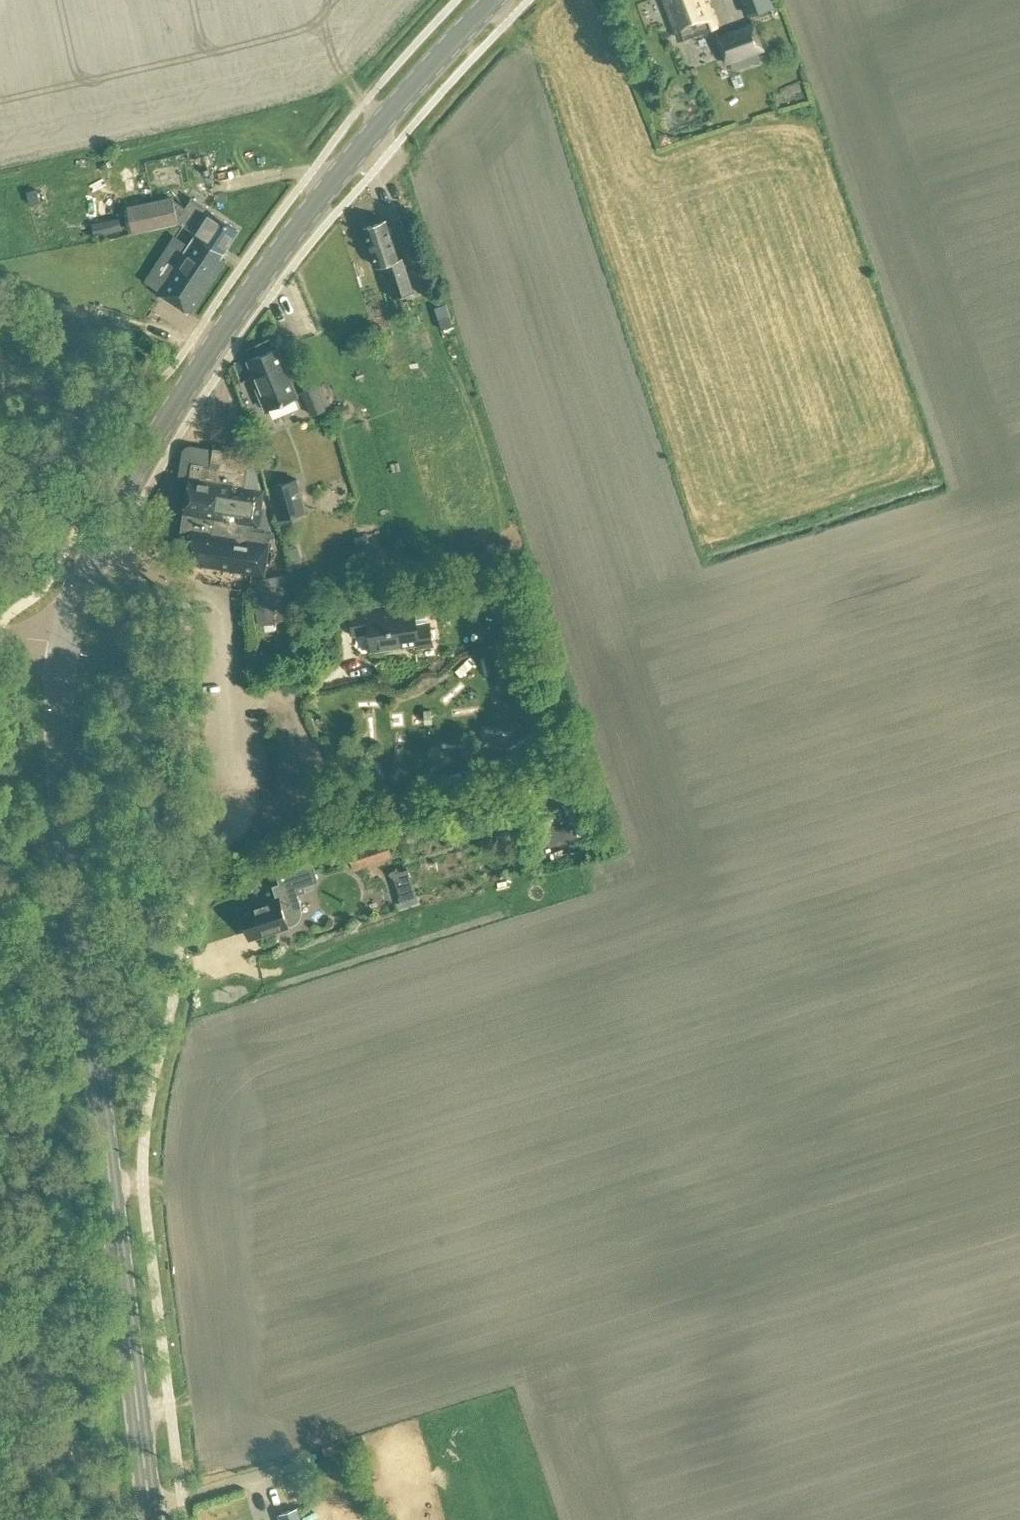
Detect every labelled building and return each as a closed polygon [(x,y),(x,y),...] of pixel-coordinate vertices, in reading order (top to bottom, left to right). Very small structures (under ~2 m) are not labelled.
[(713,16),(707,0),(665,0),(676,30),(679,38),(716,26),(713,16)] [(772,6),(770,0),(742,0),(747,14),(772,6)] [(755,20),(716,34),(727,64),(765,50),(755,20)] [(205,208),(200,216),(174,199),(173,194),(126,205),(133,232),(150,229),(178,222),(195,233),(222,251),(237,230),(205,208)] [(123,213),(97,220),(100,232),(126,225),(123,213)] [(393,297),(413,291),(402,257),(398,259),(386,220),(364,227),(377,266),(383,264),(393,297)] [(188,243),(172,233),(151,265),(167,276),(157,291),(191,313),(225,261),(219,257),(222,251),(195,233),(188,243)] [(437,291),(427,294),(431,306),(441,303),(437,291)] [(267,407),(298,394),(278,348),(250,360),(256,374),(253,375),(267,407)] [(315,385),(300,391),(310,415),(325,408),(324,405),(328,403),(321,386),(317,387),(315,385)] [(232,439),(242,441),(244,432),(233,431),(232,439)] [(188,486),(186,497),(183,499),(182,506),(185,509),(179,550),(190,552),(188,564),(266,575),(274,521),(264,486),(260,485),(255,466),(248,464),(250,451),(213,445),(213,446),(189,442),(185,444),(182,447),(176,481),(179,485),(188,486)] [(296,478),(271,485),(281,518),(306,510),(296,478)] [(293,618),(291,607),(294,607),(288,573),(253,578),(259,624),(278,621),(293,618)] [(394,609),(394,604),(349,610),(352,634),(368,632),(371,650),(417,643),(418,647),(433,645),(430,621),(418,623),(415,606),(394,609)] [(354,867),(381,859),(391,856),(386,838),(375,842),(348,850),(354,867)] [(397,870),(406,898),(423,893),(413,865),(397,870)] [(276,897),(239,908),(249,940),(290,927),(289,925),(292,924),(294,923),(295,922),(297,921),(299,919),(300,917),(301,915),(302,913),(302,911),(302,909),(302,907),(298,893),(306,891),(304,885),(318,880),(316,872),(272,886),(276,897)] [(295,1508),(278,1513),(280,1519),(299,1519),(295,1508)]
